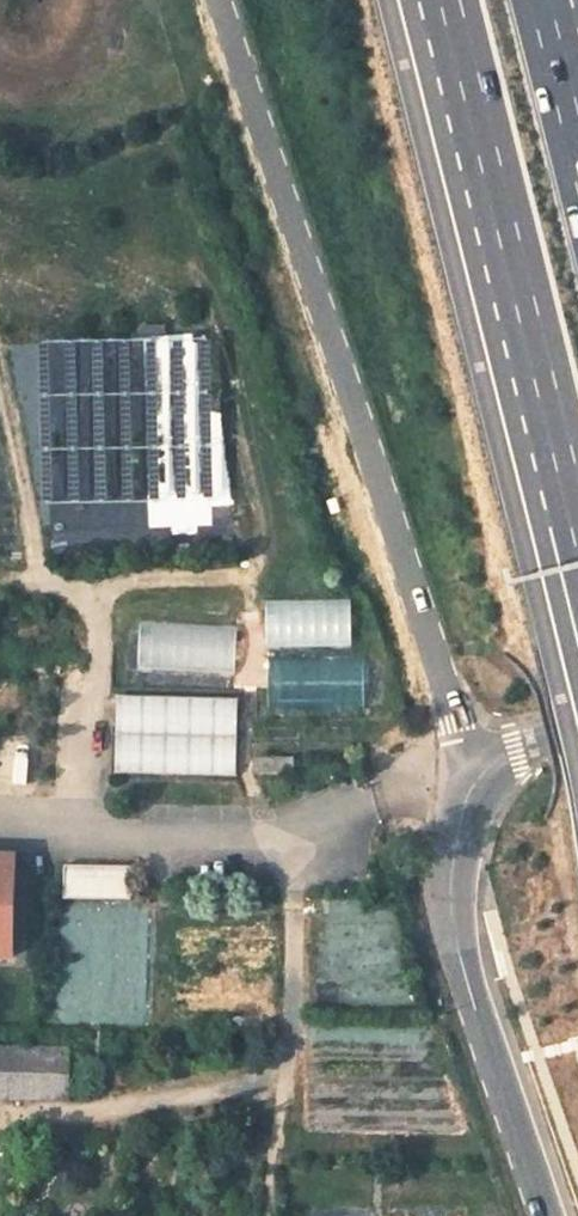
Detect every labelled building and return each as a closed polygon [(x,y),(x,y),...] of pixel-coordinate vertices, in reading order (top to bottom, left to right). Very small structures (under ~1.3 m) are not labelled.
[(271,600),(271,645),(354,644),(353,599),(271,600)] [(141,665),(236,673),(239,628),(189,625),(188,639),(166,638),(167,627),(144,625),(141,665)] [(242,773),(242,694),(119,694),(119,773),(242,773)] [(16,857),(0,857),(0,958),(14,958),(16,857)] [(131,867),(65,866),(65,899),(132,899),(131,867)] [(64,979),(66,1022),(137,1018),(136,998),(118,999),(117,980),(90,982),(90,977),(64,979)] [(69,1052),(0,1051),(0,1096),(68,1098),(69,1052)]
